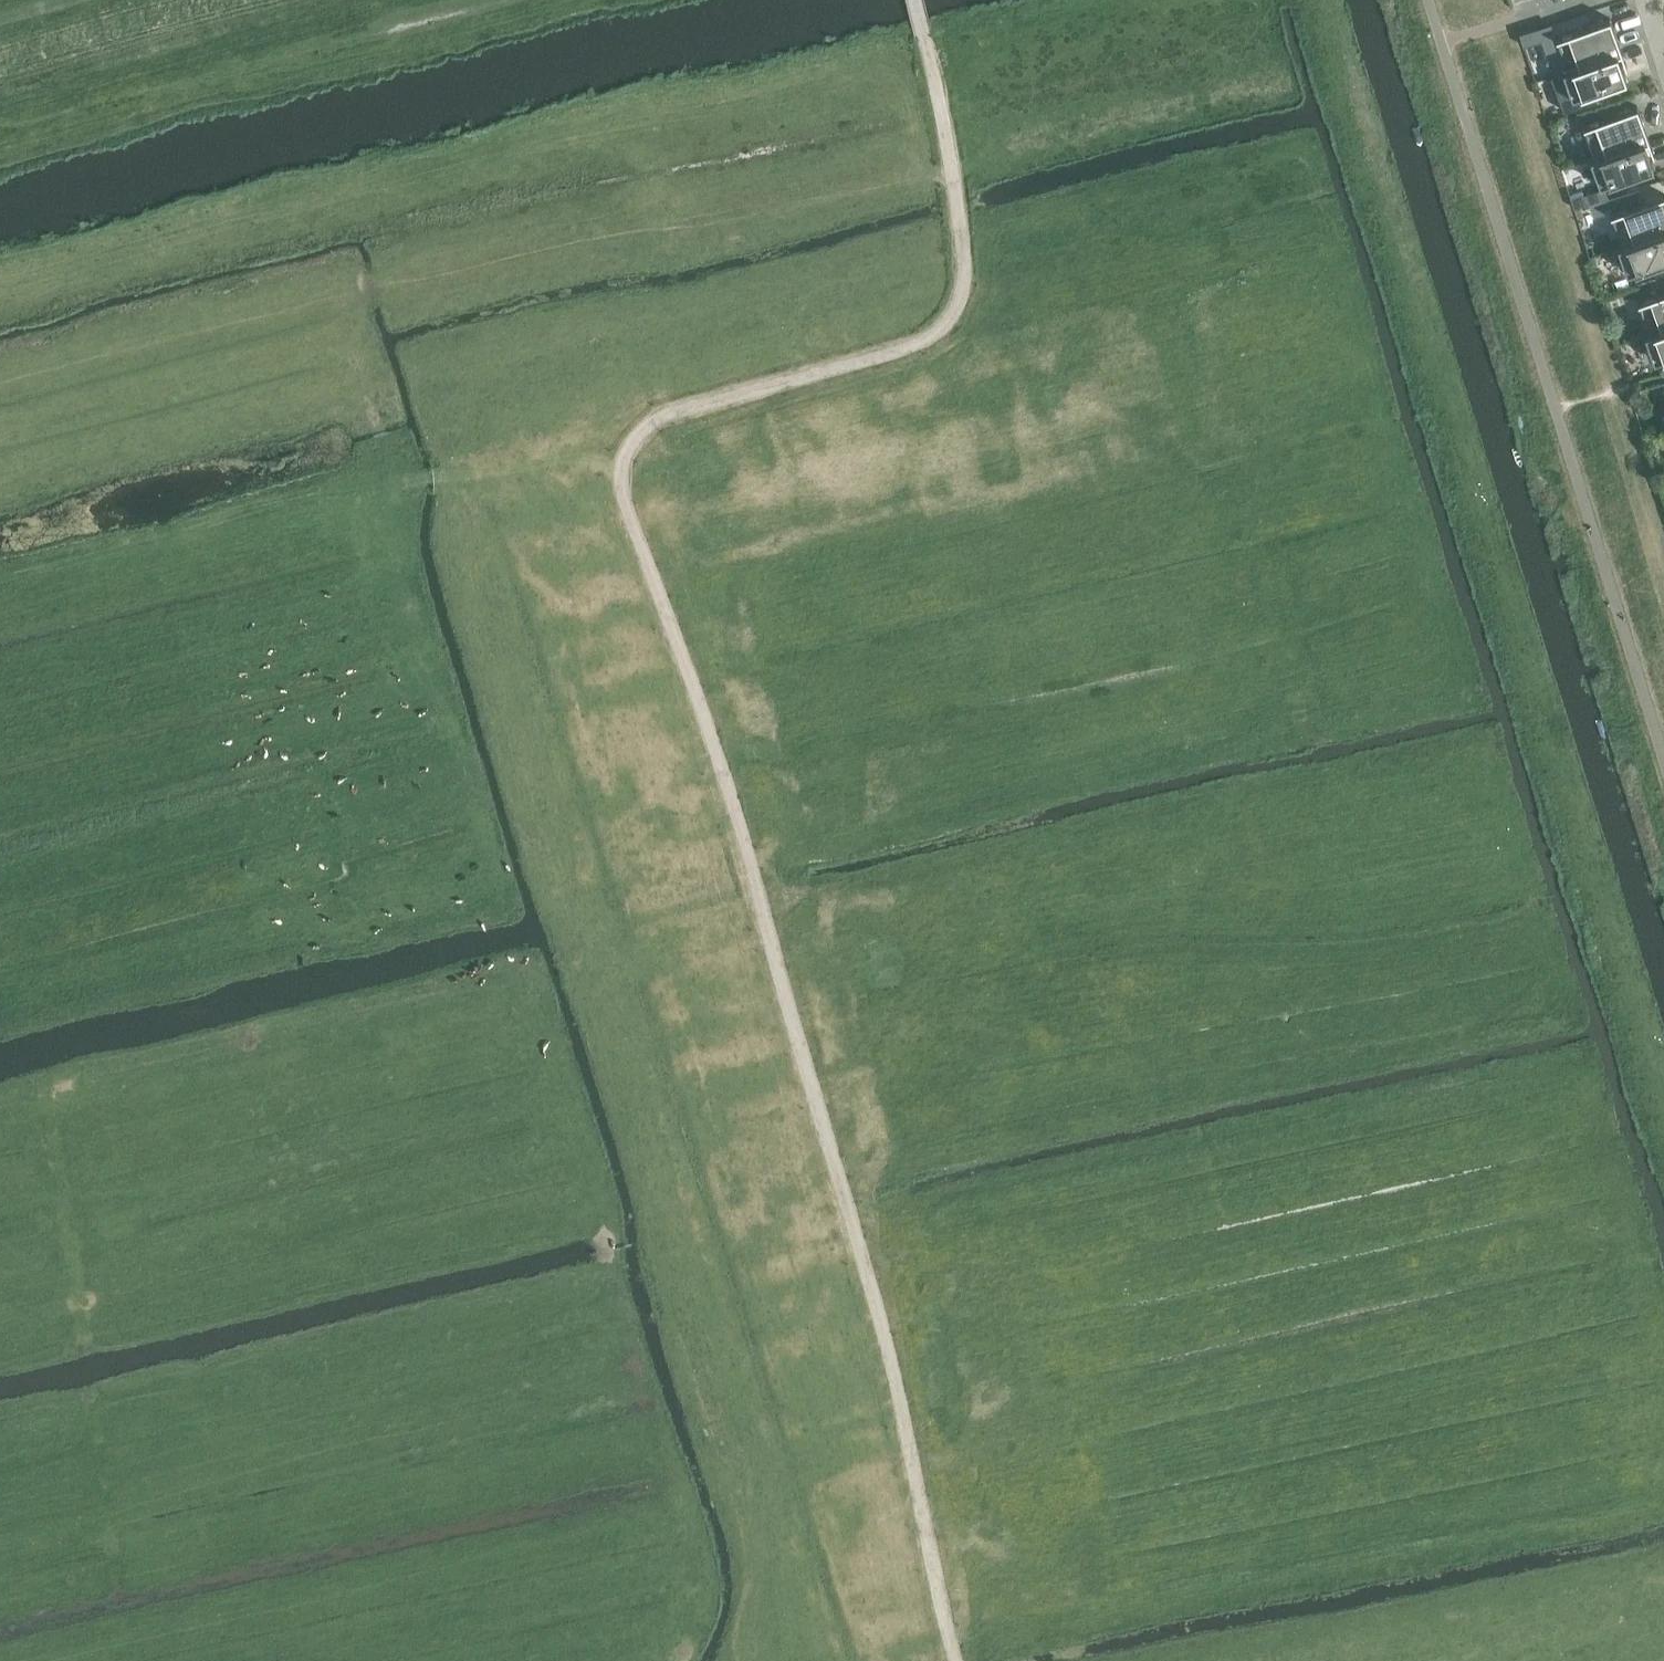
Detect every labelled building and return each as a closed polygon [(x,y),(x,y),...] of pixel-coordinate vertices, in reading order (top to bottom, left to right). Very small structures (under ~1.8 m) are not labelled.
[(1590,25),(1556,37),(1557,38),(1568,67),(1563,69),(1564,70),(1618,51),(1613,39),(1617,37),(1610,17),(1591,24),(1590,22),(1589,22),(1590,25)] [(1564,70),(1551,75),(1564,110),(1603,98),(1603,97),(1601,98),(1597,87),(1626,76),(1618,51),(1564,70)] [(1590,157),(1591,158),(1645,139),(1640,127),(1645,125),(1637,105),(1618,112),(1617,110),(1616,110),(1617,113),(1584,125),(1584,126),(1595,155),(1590,157)] [(1645,139),(1591,158),(1600,183),(1615,178),(1616,180),(1617,180),(1616,177),(1654,164),(1645,139)] [(1618,246),(1663,230),(1663,193),(1645,200),(1644,197),(1643,198),(1644,200),(1611,213),(1611,214),(1622,243),(1618,245),(1618,246)] [(1618,246),(1627,271),(1642,266),(1643,268),(1644,268),(1643,265),(1663,258),(1663,230),(1618,246)] [(1645,334),(1663,327),(1663,291),(1638,300),(1638,302),(1639,302),(1649,331),(1645,333),(1645,334)] [(1645,334),(1654,359),(1663,355),(1663,327),(1645,334)]
